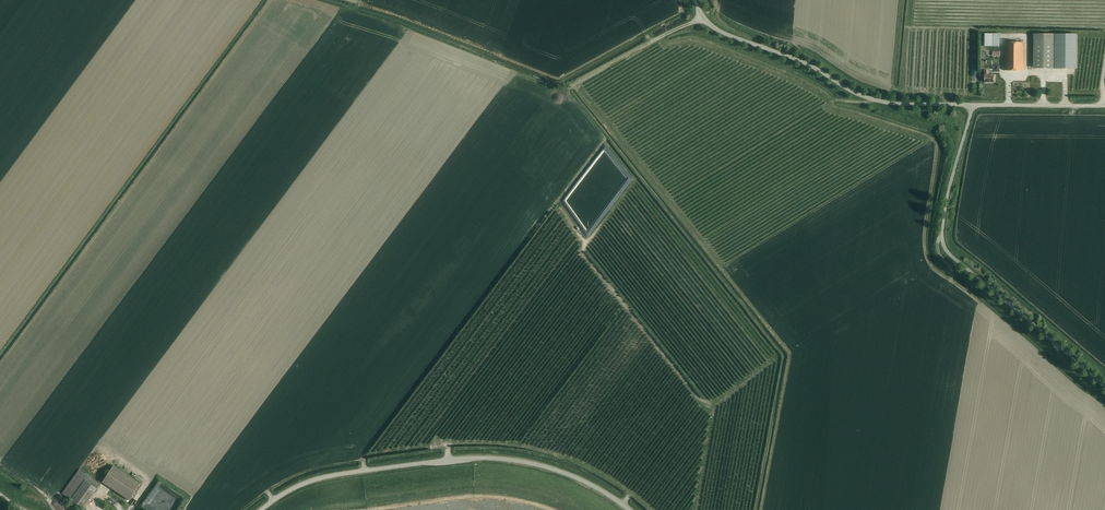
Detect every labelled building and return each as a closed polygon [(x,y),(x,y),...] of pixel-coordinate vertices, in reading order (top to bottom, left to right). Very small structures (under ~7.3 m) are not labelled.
[(992,47),(992,33),(984,33),(984,46),(992,47)] [(1034,35),(1033,68),(1053,68),(1053,35),(1034,35)] [(1055,35),(1055,68),(1076,68),(1077,35),(1055,35)] [(1024,43),(1005,42),(1005,71),(1024,71),(1024,43)] [(989,70),(984,70),(984,82),(994,83),(994,75),(989,75),(989,70)] [(113,465),(102,482),(130,500),(141,484),(113,465)] [(83,478),(87,472),(78,466),(74,472),(83,478)] [(87,478),(70,495),(80,505),(97,487),(87,478)] [(178,496),(170,492),(167,497),(157,491),(151,502),(162,508),(161,509),(170,509),(178,496)]
